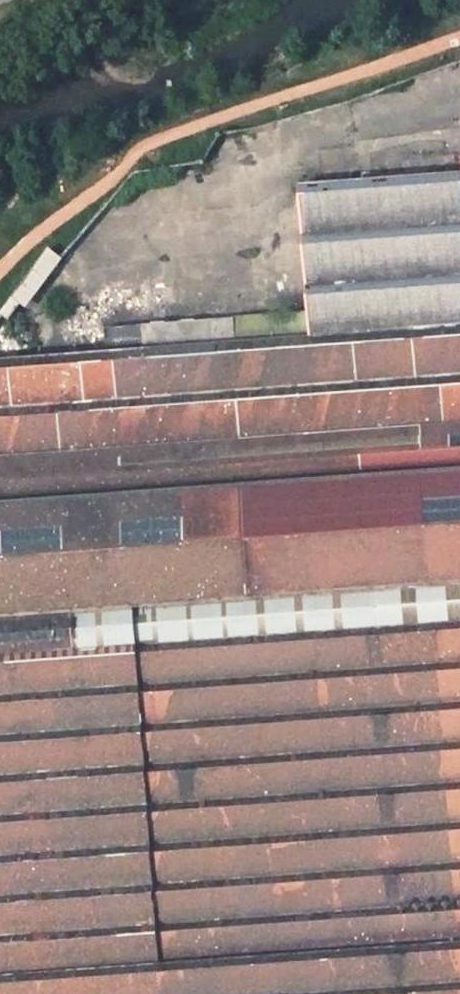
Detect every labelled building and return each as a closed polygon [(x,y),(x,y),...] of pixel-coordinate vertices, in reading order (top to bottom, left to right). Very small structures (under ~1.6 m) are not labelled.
[(459,436),(459,177),(396,182),(297,189),(305,317),(140,330),(141,353),(0,362),(0,465),(459,436)] [(51,251),(2,317),(9,322),(20,308),(28,313),(66,262),(60,257),(51,251)] [(399,952),(380,592),(459,587),(459,436),(0,465),(0,993),(459,993),(459,950),(399,952)] [(380,592),(399,952),(459,950),(459,587),(380,592)]
